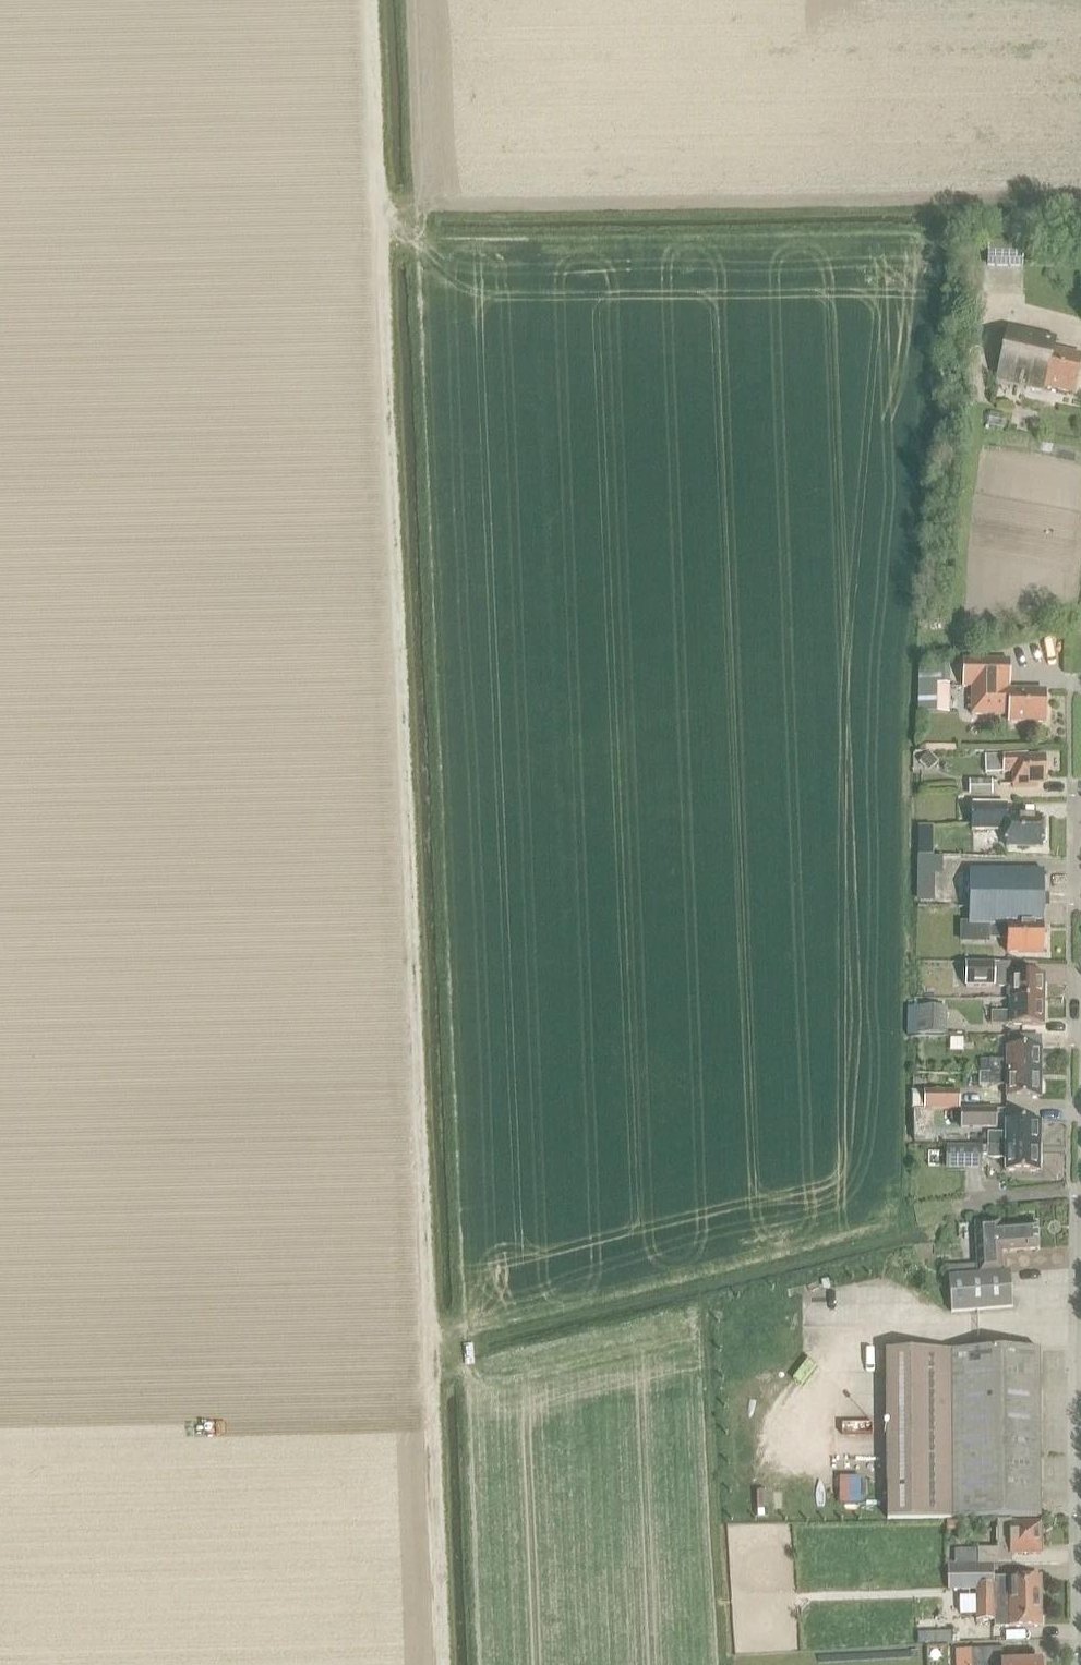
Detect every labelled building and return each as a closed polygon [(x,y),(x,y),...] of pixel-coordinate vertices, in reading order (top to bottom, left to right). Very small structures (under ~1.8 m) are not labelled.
[(987,267),(1022,267),(1023,241),(988,240),(987,267)] [(1080,360),(1080,356),(1053,350),(1055,338),(1007,327),(995,379),(1044,390),(1044,387),(1074,393),(1080,360)] [(963,659),(962,688),(971,688),(971,714),(1007,715),(1007,739),(1026,740),(1026,722),(1045,722),(1046,691),(1010,691),(1010,659),(963,659)] [(937,684),(936,712),(949,712),(950,685),(937,684)] [(928,772),(938,762),(928,752),(918,762),(928,772)] [(1027,754),(1003,755),(1002,754),(984,755),(985,773),(1002,772),(1012,771),(1012,787),(1036,786),(1036,781),(1044,780),(1045,758),(1027,759),(1027,754)] [(992,795),(992,780),(968,781),(969,795),(992,795)] [(1006,804),(990,804),(972,804),(971,825),(962,825),(962,836),(972,836),(972,830),(1005,830),(1005,846),(1041,846),(1041,842),(1044,842),(1044,830),(1041,830),(1042,817),(1006,817),(1006,804)] [(917,856),(917,902),(934,902),(934,875),(942,875),(942,856),(917,856)] [(1043,870),(990,870),(969,870),(968,924),(988,924),(988,938),(1006,938),(1006,952),(1043,952),(1043,924),(1042,924),(1043,870)] [(1009,999),(1042,999),(1042,974),(1009,974),(1009,962),(993,962),(966,962),(966,986),(1009,986),(1009,999)] [(1042,999),(1009,999),(1009,1012),(991,1012),(991,1024),(1009,1024),(1009,1025),(1042,1025),(1042,999)] [(947,1007),(917,1007),(917,1034),(947,1034),(947,1007)] [(963,1051),(963,1038),(950,1038),(950,1051),(963,1051)] [(989,1072),(1039,1072),(1039,1062),(1041,1060),(1041,1052),(1039,1050),(1039,1046),(1006,1046),(1006,1060),(989,1060),(989,1072)] [(979,1060),(979,1072),(989,1072),(989,1060),(979,1060)] [(979,1085),(1006,1085),(1006,1098),(1039,1097),(1039,1094),(1041,1092),(1041,1084),(1039,1082),(1039,1072),(989,1072),(979,1072),(979,1085)] [(960,1110),(959,1090),(923,1090),(923,1110),(960,1110)] [(996,1128),(996,1108),(960,1108),(960,1129),(996,1128)] [(987,1145),(1038,1145),(1038,1135),(1040,1133),(1041,1125),(1038,1123),(1039,1119),(1006,1119),(1006,1132),(987,1132),(987,1145)] [(946,1145),(945,1169),(982,1169),(982,1158),(986,1158),(987,1145),(946,1145)] [(987,1145),(986,1158),(988,1158),(990,1158),(1005,1158),(1005,1171),(1038,1171),(1038,1167),(1040,1165),(1040,1157),(1038,1155),(1038,1145),(987,1145)] [(1036,1224),(999,1225),(999,1220),(975,1221),(977,1263),(949,1264),(949,1275),(948,1275),(950,1309),(1010,1306),(1009,1272),(1001,1272),(1000,1250),(1038,1248),(1036,1224)] [(952,1518),(1039,1517),(1038,1350),(952,1350),(886,1351),(887,1519),(952,1518)] [(977,1564),(990,1564),(993,1564),(1010,1563),(1010,1553),(1040,1553),(1039,1524),(1011,1524),(1011,1520),(996,1520),(996,1548),(990,1548),(977,1548),(977,1549),(954,1549),(954,1564),(977,1564)] [(958,1521),(947,1521),(947,1531),(958,1531),(958,1521)] [(949,1590),(976,1589),(976,1593),(976,1602),(1040,1602),(1040,1577),(993,1577),(993,1564),(990,1564),(977,1564),(954,1564),(948,1564),(949,1590)] [(976,1593),(960,1593),(960,1614),(976,1614),(976,1602),(976,1593)] [(1040,1602),(976,1602),(976,1614),(976,1621),(990,1621),(994,1620),(994,1627),(1040,1627),(1040,1602)] [(954,1651),(955,1664),(1041,1664),(1041,1661),(1002,1663),(1002,1648),(990,1649),(971,1650),(954,1651)]
